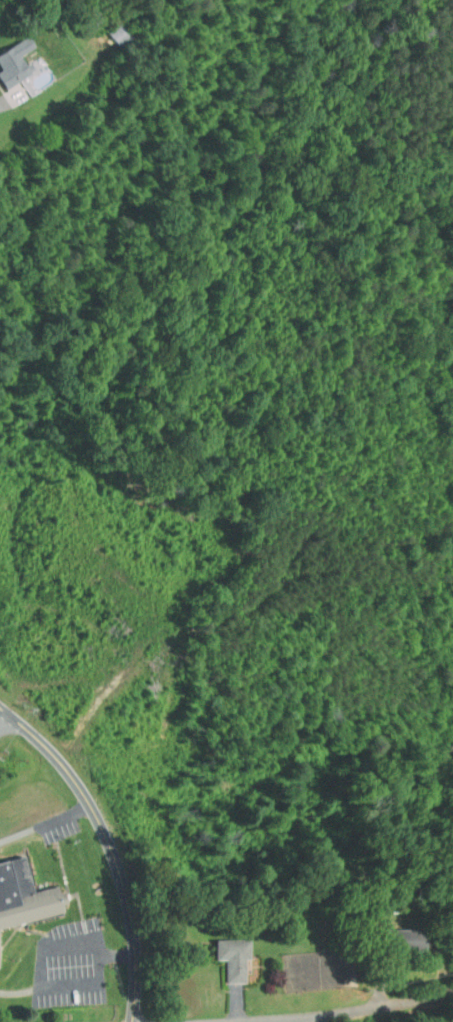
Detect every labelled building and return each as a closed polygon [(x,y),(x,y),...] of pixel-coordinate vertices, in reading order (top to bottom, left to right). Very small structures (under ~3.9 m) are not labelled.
[(106,39),(120,31),(111,15),(96,23),(106,39)] [(23,67),(13,48),(25,41),(19,31),(0,41),(0,80),(23,67)] [(21,89),(28,84),(22,76),(28,71),(23,66),(10,76),(21,89)] [(56,907),(51,879),(23,885),(15,850),(0,854),(0,918),(56,907)] [(416,943),(417,923),(375,922),(375,942),(416,943)] [(236,976),(235,953),(241,953),(240,933),(205,933),(206,954),(216,953),(216,976),(236,976)]
